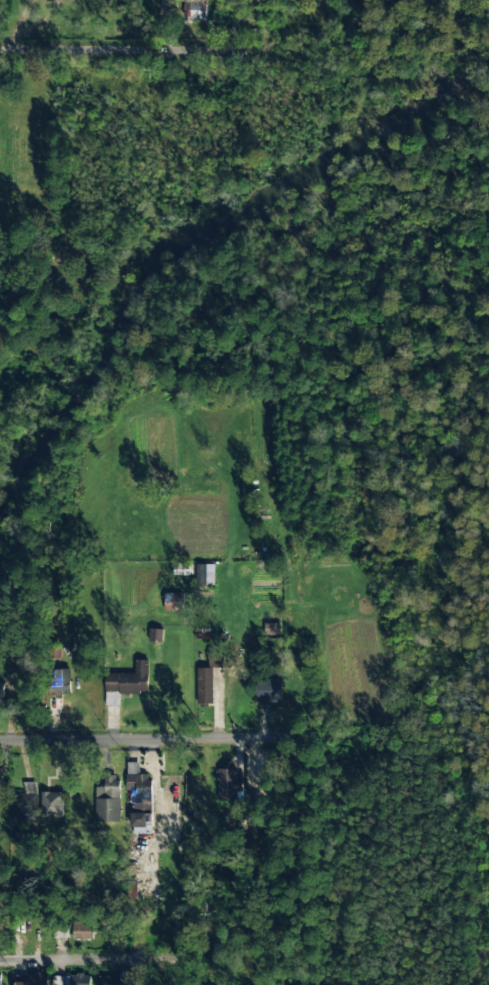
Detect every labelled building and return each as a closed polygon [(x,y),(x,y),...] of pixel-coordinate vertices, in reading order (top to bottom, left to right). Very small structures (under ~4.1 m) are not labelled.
[(206,0),(185,0),(185,22),(207,21),(206,0)] [(215,565),(197,564),(196,584),(214,585),(215,565)] [(279,623),(265,623),(265,634),(279,634),(279,623)] [(163,642),(163,629),(150,629),(149,641),(163,642)] [(197,668),(198,703),(214,703),(213,667),(223,667),(223,650),(209,650),(209,668),(197,668)] [(148,660),(135,660),(134,673),(105,673),(105,705),(120,705),(120,693),(148,694),(148,660)] [(256,702),(281,703),(282,679),(257,679),(256,702)] [(139,763),(127,763),(127,786),(150,786),(150,774),(139,774),(139,763)] [(236,769),(218,769),(219,800),(236,799),(236,792),(242,792),(242,778),(236,778),(236,769)] [(96,787),(94,822),(118,823),(120,776),(104,776),(104,787),(96,787)] [(37,782),(24,782),(25,794),(13,794),(14,822),(38,822),(37,782)] [(63,793),(41,792),(41,815),(62,816),(63,793)] [(132,834),(151,834),(152,796),(139,795),(139,814),(132,813),(132,834)] [(72,939),(92,940),(93,920),(73,919),(72,939)] [(33,974),(33,983),(15,982),(15,984),(47,984),(48,974),(33,974)] [(90,975),(52,976),(52,984),(91,984),(90,975)] [(120,977),(98,976),(98,984),(120,984),(120,977)]
